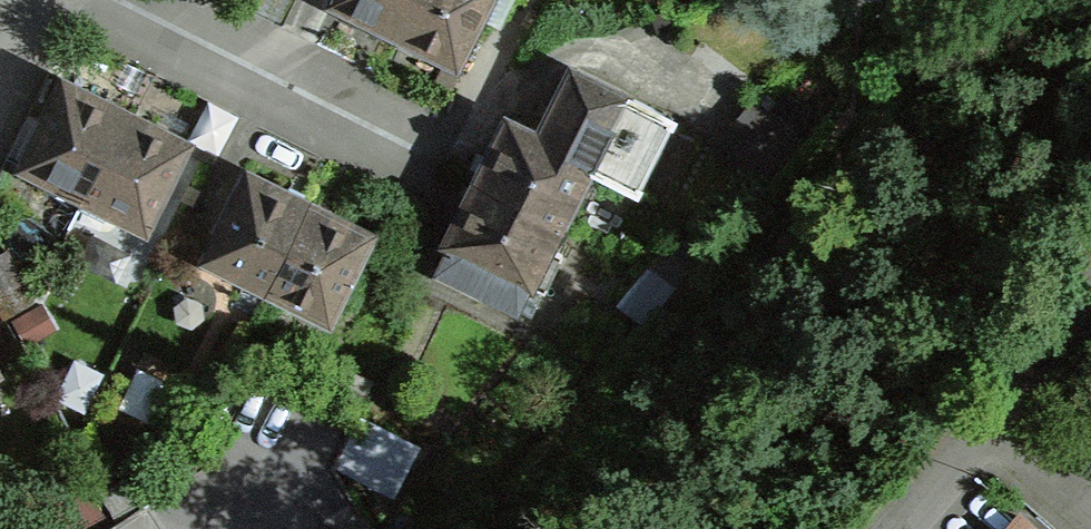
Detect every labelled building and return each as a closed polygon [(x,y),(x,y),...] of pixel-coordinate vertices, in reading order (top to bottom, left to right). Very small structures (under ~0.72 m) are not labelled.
[(457,60),(486,0),(332,0),(457,60)] [(143,228),(191,131),(62,67),(14,164),(143,228)] [(439,241),(534,286),(589,171),(640,198),(678,124),(592,80),(561,140),(501,111),(439,241)] [(323,320),(374,222),(251,158),(200,256),(323,320)]
